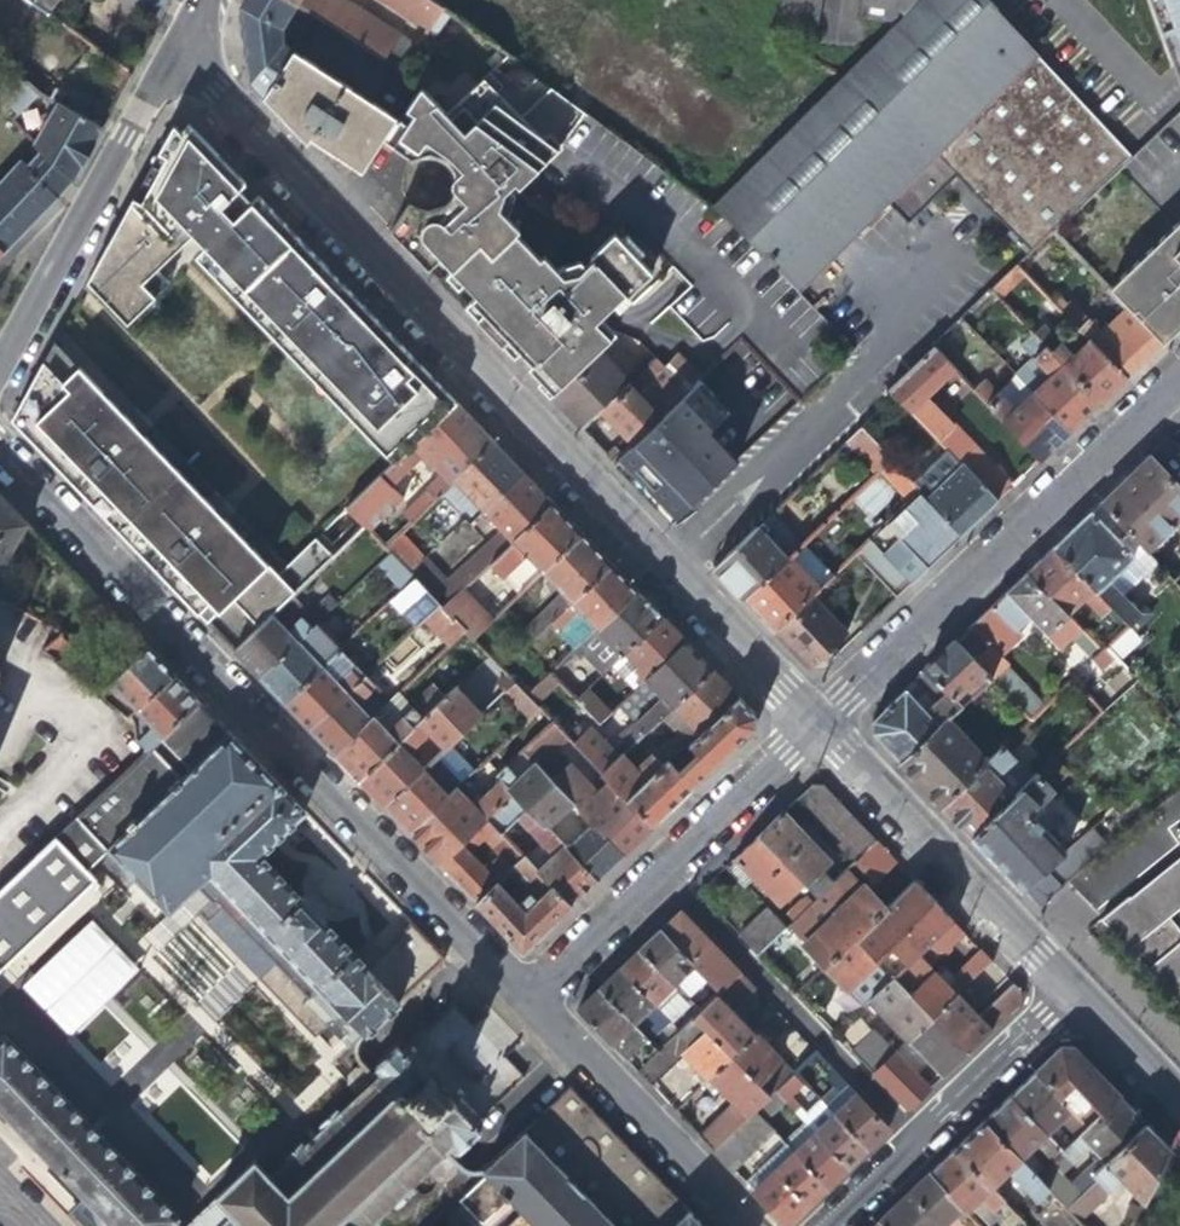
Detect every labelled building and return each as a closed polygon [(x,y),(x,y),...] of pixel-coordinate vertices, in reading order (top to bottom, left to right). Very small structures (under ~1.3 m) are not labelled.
[(160,16),(169,0),(140,0),(160,16)] [(293,1),(290,0),(240,0),(239,3),(243,36),(248,82),(260,94),(289,49),(291,47),(281,42),(280,24),(293,1)] [(316,16),(327,0),(294,0),(293,1),(313,14),(316,16)] [(348,0),(327,0),(316,16),(366,48),(381,57),(397,31),(348,0)] [(428,27),(443,5),(436,0),(386,0),(428,27)] [(933,154),(1038,54),(1025,40),(988,0),(921,0),(898,22),(843,75),(711,204),(793,288),(835,248),(842,242),(933,154)] [(778,38),(780,40),(816,46),(822,0),(783,0),(778,38)] [(898,22),(901,0),(863,0),(861,18),(898,22)] [(898,22),(921,0),(901,0),(898,22)] [(1179,70),(1179,0),(1153,0),(1179,70)] [(829,25),(829,41),(863,41),(863,25),(829,25)] [(395,116),(289,49),(260,94),(303,139),(306,134),(316,140),(343,159),(359,169),(382,137),(395,116)] [(1028,253),(1052,229),(1056,225),(1095,188),(1129,155),(1048,66),(1038,54),(933,154),(1028,253)] [(0,180),(0,247),(3,249),(33,218),(62,188),(67,184),(73,176),(90,144),(112,103),(31,57),(17,76),(0,62),(0,92),(17,109),(22,111),(28,117),(48,95),(58,101),(37,143),(0,180)] [(480,78),(454,103),(473,115),(534,168),(541,161),(553,149),(480,78)] [(405,122),(395,116),(382,137),(417,160),(422,158),(429,158),(436,159),(440,161),(444,163),(449,169),(452,178),(453,185),(451,192),(448,198),(445,202),(439,205),(432,208),(425,208),(421,207),(416,205),(409,199),(389,229),(405,246),(440,281),(444,278),(450,272),(479,245),(491,256),(516,234),(516,227),(504,217),(498,204),(495,198),(506,188),(512,183),(516,187),(534,168),(473,115),(454,103),(444,113),(417,84),(401,108),(410,114),(405,122)] [(133,195),(91,269),(101,280),(94,287),(130,326),(158,300),(144,284),(159,269),(195,236),(272,317),(263,326),(278,341),(287,332),(350,398),(341,406),(355,421),(364,413),(405,455),(415,445),(459,404),(422,366),(417,370),(409,362),(414,357),(344,284),(339,289),(331,280),(325,274),(330,269),(258,194),(251,200),(238,187),(245,181),(193,127),(187,133),(173,122),(167,133),(158,150),(166,154),(141,199),(133,195)] [(1125,306),(1161,344),(1179,326),(1179,211),(1107,287),(1125,306)] [(1056,225),(1052,229),(1074,252),(1079,248),(1056,225)] [(479,245),(450,272),(462,285),(472,297),(470,299),(482,311),(475,318),(493,338),(500,345),(507,338),(519,351),(531,365),(528,368),(534,374),(554,357),(599,316),(611,305),(625,292),(628,296),(651,275),(637,259),(628,250),(621,241),(615,234),(592,256),(592,260),(585,267),(580,272),(561,275),(555,269),(543,255),(539,258),(516,234),(491,256),(479,245)] [(627,235),(621,241),(628,250),(637,259),(644,254),(627,235)] [(558,266),(555,269),(561,275),(580,272),(585,267),(578,261),(558,266)] [(91,269),(86,278),(94,287),(101,280),(91,269)] [(159,269),(144,284),(158,300),(174,284),(159,269)] [(456,291),(462,285),(450,272),(444,278),(456,291)] [(630,298),(628,296),(625,292),(611,305),(618,311),(630,298)] [(466,309),(475,318),(482,311),(470,299),(463,306),(466,309)] [(1062,308),(1088,336),(1126,377),(1145,359),(1161,344),(1125,306),(1101,329),(1090,316),(1088,318),(1071,300),(1062,308)] [(608,326),(599,316),(554,357),(571,375),(599,350),(616,334),(608,326)] [(1044,324),(1033,332),(1099,403),(1112,390),(1126,377),(1088,336),(1073,351),(1062,339),(1059,341),(1044,324)] [(1048,375),(1031,392),(1068,432),(1086,416),(1099,403),(1033,332),(1031,330),(1018,343),(1048,375)] [(53,338),(42,358),(64,380),(79,365),(53,338)] [(512,358),(519,351),(507,338),(500,345),(507,352),(512,358)] [(894,394),(959,461),(997,500),(1012,486),(925,395),(939,382),(953,368),(931,345),(887,387),(894,394)] [(629,382),(599,350),(571,375),(549,395),(561,408),(581,429),(605,406),(629,382)] [(658,369),(664,375),(682,394),(701,377),(677,353),(662,366),(658,369)] [(571,375),(554,357),(534,374),(540,381),(537,383),(549,395),(571,375)] [(42,358),(10,416),(39,447),(46,440),(82,479),(156,557),(203,605),(209,600),(214,605),(218,610),(231,597),(257,625),(272,611),(332,553),(316,536),(278,571),(79,365),(64,380),(42,358)] [(655,358),(629,382),(641,396),(664,375),(658,369),(662,366),(655,358)] [(971,387),(1039,460),(1058,441),(1068,432),(1031,392),(1014,374),(995,392),(980,378),(971,387)] [(636,438),(682,394),(664,375),(641,396),(629,382),(605,406),(611,412),(617,418),(636,438)] [(713,391),(701,377),(682,394),(636,438),(611,461),(629,479),(659,510),(669,521),(735,459),(707,429),(722,415),(706,398),(713,391)] [(418,513),(438,494),(494,441),(472,418),(459,404),(415,445),(405,455),(348,508),(363,523),(368,529),(402,496),(391,483),(422,453),(434,465),(436,463),(443,470),(428,485),(429,488),(411,505),(418,513)] [(587,435),(611,412),(605,406),(581,429),(587,435)] [(880,468),(890,458),(861,427),(861,426),(844,441),(875,473),(880,468)] [(460,486),(482,509),(523,470),(507,454),(494,441),(438,494),(444,501),(460,486)] [(1148,455),(1129,473),(1099,502),(1145,551),(1179,518),(1179,488),(1148,455)] [(890,458),(880,468),(909,499),(918,489),(890,458)] [(959,461),(924,495),(961,535),(980,517),(997,500),(959,461)] [(501,529),(470,557),(481,568),(488,561),(552,501),(537,485),(523,470),(482,509),(501,529)] [(868,519),(895,499),(879,477),(852,497),(868,519)] [(961,535),(924,495),(918,489),(909,499),(883,523),(925,569),(946,549),(961,535)] [(27,519),(0,491),(0,570),(27,519)] [(518,594),(543,571),(583,533),(566,516),(552,501),(488,561),(518,594)] [(1151,557),(1145,551),(1099,502),(1090,511),(1133,556),(1142,565),(1151,557)] [(1133,556),(1090,511),(1077,523),(1052,547),(1109,607),(1125,624),(1136,613),(1115,591),(1107,582),(1133,556)] [(765,515),(755,524),(786,557),(796,547),(765,515)] [(925,569),(883,523),(868,538),(865,540),(908,585),(925,569)] [(712,565),(743,598),(786,557),(755,524),(712,565)] [(384,546),(408,570),(422,557),(399,532),(384,546)] [(561,590),(539,612),(548,622),(549,621),(611,563),(598,549),(583,533),(543,571),(561,590)] [(895,597),(908,585),(865,540),(853,551),(895,597)] [(796,547),(786,557),(743,598),(757,613),(772,629),(808,595),(815,587),(828,575),(799,545),(796,547)] [(1098,618),(1109,607),(1052,547),(1043,556),(1027,571),(1067,613),(1081,599),(1098,618)] [(1115,591),(1142,565),(1133,556),(1107,582),(1115,591)] [(445,581),(422,557),(408,570),(414,576),(438,602),(441,605),(456,592),(445,581)] [(474,575),(481,568),(470,557),(445,581),(456,592),(461,587),(474,575)] [(580,609),(596,626),(636,589),(624,576),(611,563),(549,621),(558,630),(580,609)] [(1058,647),(1069,637),(1080,627),(1067,613),(1027,571),(996,601),(954,641),(989,677),(1030,719),(1043,706),(1003,664),(1006,661),(987,640),(1009,619),(1014,626),(1028,613),(1058,647)] [(415,624),(417,621),(438,602),(414,576),(391,599),(415,624)] [(492,619),(461,587),(456,592),(441,605),(462,628),(472,637),(492,619)] [(622,653),(625,650),(662,616),(648,601),(636,589),(596,626),(622,653)] [(824,612),(808,595),(772,629),(809,667),(820,669),(833,656),(826,648),(843,632),(824,612)] [(441,605),(438,602),(417,621),(442,647),(462,628),(441,605)] [(508,603),(492,619),(472,637),(488,654),(501,668),(523,645),(537,633),(527,623),(508,603)] [(288,628),(272,611),(257,625),(232,649),(259,676),(298,638),(312,625),(302,614),(288,628)] [(539,612),(527,623),(537,633),(548,622),(539,612)] [(635,666),(645,676),(684,639),(670,624),(662,616),(625,650),(637,663),(635,666)] [(315,622),(312,625),(298,638),(259,676),(269,688),(283,702),(323,664),(337,651),(339,648),(315,622)] [(1069,637),(1088,658),(1100,648),(1080,627),(1069,637)] [(407,634),(380,663),(399,680),(426,652),(407,634)] [(630,745),(658,717),(672,704),(711,667),(695,651),(684,639),(645,676),(661,693),(619,733),(630,745)] [(945,650),(925,669),(944,690),(959,706),(989,677),(954,641),(945,650)] [(1103,644),(1100,648),(1088,658),(1069,676),(1081,689),(1116,657),(1103,644)] [(111,679),(137,707),(172,671),(157,655),(147,645),(111,679)] [(548,672),(523,645),(501,668),(513,681),(525,693),(548,672)] [(337,651),(323,664),(283,702),(307,727),(359,677),(360,676),(337,651)] [(562,658),(548,672),(560,685),(574,699),(588,685),(562,658)] [(621,753),(617,756),(600,772),(609,781),(627,800),(670,759),(680,749),(688,741),(737,695),(722,678),(711,667),(672,704),(689,721),(674,734),(654,753),(652,752),(636,768),(621,753)] [(914,679),(934,700),(944,690),(925,669),(914,679)] [(141,740),(149,748),(199,700),(184,684),(172,671),(137,707),(155,726),(141,740)] [(538,707),(560,685),(548,672),(525,693),(538,707)] [(598,676),(588,685),(574,699),(596,722),(620,699),(598,676)] [(355,701),(369,687),(359,677),(307,727),(332,752),(370,716),(355,701)] [(410,704),(412,705),(422,716),(445,696),(432,682),(410,704)] [(455,686),(445,696),(422,716),(357,779),(382,805),(422,768),(406,752),(427,732),(443,748),(480,712),(455,686)] [(384,703),(369,687),(355,701),(370,716),(371,715),(384,703)] [(924,709),(904,689),(899,694),(872,720),(872,732),(900,761),(946,718),(959,706),(944,690),(934,700),(924,709)] [(679,768),(670,759),(627,800),(652,826),(755,729),(756,714),(748,705),(737,695),(688,741),(697,750),(679,768)] [(444,956),(411,922),(365,965),(258,853),(304,810),(279,784),(212,714),(199,700),(149,748),(104,790),(124,811),(181,757),(190,766),(135,817),(132,814),(126,820),(129,823),(107,844),(169,910),(199,882),(216,900),(218,899),(279,961),(261,978),(316,1036),(342,1012),(361,1033),(444,956)] [(658,717),(674,734),(689,721),(672,704),(658,717)] [(386,730),(371,715),(370,716),(332,752),(357,779),(422,716),(412,705),(386,730)] [(482,710),(480,712),(443,748),(422,768),(382,805),(407,832),(447,794),(431,777),(442,767),(453,757),(457,761),(495,724),(482,710)] [(966,738),(946,718),(900,761),(920,782),(942,805),(987,760),(982,755),(975,761),(959,745),(966,738)] [(556,749),(568,738),(565,735),(551,720),(520,749),(533,762),(570,801),(591,823),(622,855),(638,839),(652,826),(627,800),(609,781),(597,791),(556,749)] [(577,723),(565,735),(568,738),(573,743),(585,732),(577,723)] [(1023,725),(987,760),(942,805),(957,822),(970,835),(1011,795),(995,777),(1006,767),(1014,759),(1007,752),(1029,731),(1023,725)] [(590,727),(585,732),(573,743),(600,772),(617,756),(590,727)] [(982,755),(966,738),(959,745),(975,761),(982,755)] [(504,764),(494,773),(511,792),(544,826),(570,801),(533,762),(517,777),(504,764)] [(458,783),(442,767),(431,777),(447,794),(455,786),(458,783)] [(1022,785),(1006,767),(995,777),(1011,795),(1022,785)] [(471,803),(455,786),(447,794),(407,832),(437,863),(459,842),(485,817),(511,792),(494,773),(488,779),(492,783),(471,803)] [(1034,773),(1022,785),(1011,795),(970,835),(996,862),(1020,888),(1043,868),(1027,848),(1045,831),(1026,811),(1049,789),(1034,773)] [(517,817),(541,841),(552,853),(534,869),(569,905),(584,890),(595,880),(564,848),(544,826),(511,792),(485,817),(494,827),(500,833),(517,817)] [(803,831),(783,811),(769,825),(759,834),(804,882),(829,859),(803,831)] [(468,851),(494,827),(485,817),(459,842),(468,851)] [(591,823),(564,848),(595,880),(608,868),(622,855),(591,823)] [(837,851),(849,866),(855,860),(868,848),(876,840),(863,826),(837,851)] [(96,877),(58,834),(0,889),(0,968),(96,877)] [(778,906),(804,882),(759,834),(746,846),(725,866),(732,873),(745,888),(754,878),(778,906)] [(541,841),(523,857),(534,869),(552,853),(541,841)] [(484,867),(468,851),(459,842),(437,863),(474,901),(511,867),(498,854),(484,867)] [(510,843),(498,854),(511,867),(522,856),(510,843)] [(876,858),(868,848),(855,860),(862,868),(863,870),(876,858)] [(569,905),(534,869),(523,857),(522,856),(511,867),(474,901),(496,924),(521,950),(547,925),(569,905)] [(854,875),(862,868),(855,860),(849,866),(817,895),(825,903),(854,875)] [(1179,902),(1179,872),(1171,861),(1128,895),(1127,895),(1098,918),(1154,977),(1167,966),(1179,982),(1179,929),(1167,913),(1179,902)] [(1043,868),(1020,888),(1037,905),(1061,886),(1043,868)] [(862,884),(854,875),(825,903),(833,912),(862,884)] [(96,877),(0,968),(0,969),(16,986),(113,895),(96,877)] [(905,963),(952,919),(913,878),(884,906),(855,934),(878,958),(889,947),(905,963)] [(187,928),(216,900),(199,882),(169,910),(187,928)] [(884,906),(862,884),(833,912),(855,934),(884,906)] [(787,924),(794,932),(825,903),(817,895),(787,924)] [(794,932),(802,941),(833,912),(825,903),(794,932)] [(770,905),(739,934),(756,953),(787,924),(770,905)] [(658,930),(682,956),(690,964),(715,991),(738,970),(712,943),(680,909),(671,917),(658,930)] [(809,948),(824,964),(855,934),(833,912),(802,941),(809,948)] [(929,963),(963,931),(952,919),(905,963),(893,975),(931,1014),(956,991),(990,959),(981,950),(964,966),(968,970),(951,986),(929,963)] [(138,971),(91,922),(23,987),(70,1036),(138,971)] [(682,956),(658,930),(652,936),(639,948),(671,982),(690,964),(682,956)] [(835,975),(847,988),(878,958),(855,934),(824,964),(835,975)] [(893,975),(905,963),(889,947),(878,958),(893,975)] [(650,1001),(671,982),(639,948),(631,955),(618,967),(650,1001)] [(893,975),(878,958),(847,988),(852,994),(868,979),(878,990),(893,975)] [(687,999),(705,981),(690,964),(671,982),(682,994),(687,999)] [(1154,977),(1179,1004),(1179,982),(1167,966),(1154,977)] [(629,1021),(650,1001),(618,967),(611,974),(597,987),(629,1021)] [(730,1007),(752,985),(738,970),(715,991),(730,1007)] [(881,1011),(907,1038),(931,1014),(893,975),(878,990),(869,998),(881,1011)] [(852,994),(823,1021),(833,1032),(869,998),(878,990),(868,979),(852,994)] [(979,1015),(956,991),(931,1014),(967,1053),(1020,1003),(1019,989),(1013,983),(979,1015)] [(634,1068),(655,1049),(629,1021),(597,987),(576,1007),(606,1038),(634,1068)] [(735,1013),(730,1007),(715,991),(697,1009),(692,1013),(731,1054),(754,1032),(735,1013)] [(695,1062),(699,1066),(708,1076),(731,1054),(692,1013),(676,1029),(655,1049),(634,1068),(650,1084),(685,1051),(695,1062)] [(907,1038),(942,1076),(955,1064),(967,1053),(931,1014),(907,1038)] [(849,1049),(871,1071),(893,1050),(872,1028),(849,1049)] [(26,1137),(83,1196),(72,1207),(91,1225),(181,1225),(173,1218),(176,1214),(3,1032),(0,1034),(0,1108),(26,1137)] [(764,1044),(754,1032),(731,1054),(755,1080),(777,1058),(764,1044)] [(181,1225),(371,1225),(376,1222),(373,1219),(392,1200),(395,1203),(412,1188),(408,1185),(424,1169),(434,1179),(444,1180),(453,1171),(455,1159),(446,1149),(451,1144),(456,1150),(477,1130),(395,1044),(374,1064),(380,1070),(374,1075),(366,1067),(351,1067),(346,1073),(346,1085),(355,1096),(338,1112),(334,1108),(318,1123),(322,1127),(302,1146),(298,1142),(282,1157),(286,1161),(269,1177),(252,1159),(181,1225)] [(1059,1046),(1035,1070),(1072,1109),(1088,1126),(1119,1096),(1093,1069),(1071,1046),(1059,1046)] [(807,1086),(829,1066),(813,1050),(792,1070),(807,1086)] [(930,1089),(893,1050),(871,1071),(907,1110),(930,1089)] [(735,1105),(746,1115),(752,1109),(768,1094),(760,1085),(755,1080),(731,1054),(708,1076),(724,1092),(731,1099),(735,1105)] [(782,1063),(777,1058),(755,1080),(760,1085),(782,1063)] [(784,1061),(782,1063),(760,1085),(768,1094),(773,1089),(792,1070),(784,1061)] [(701,1082),(708,1076),(699,1066),(693,1073),(701,1082)] [(1044,1135),(1072,1109),(1035,1070),(1026,1079),(1008,1096),(1044,1135)] [(847,1085),(825,1106),(832,1113),(853,1092),(847,1085)] [(585,1105),(568,1087),(480,1169),(484,1174),(456,1200),(479,1224),(506,1198),(533,1225),(701,1225),(585,1105)] [(832,1113),(866,1149),(877,1138),(888,1128),(853,1092),(832,1113)] [(1055,1147),(1044,1135),(1008,1096),(995,1108),(982,1121),(1018,1159),(1028,1150),(1035,1143),(1046,1155),(1055,1147)] [(1086,1143),(1102,1160),(1143,1122),(1130,1108),(1119,1096),(1088,1126),(1059,1152),(1067,1160),(1086,1143)] [(696,1133),(701,1137),(711,1149),(725,1135),(746,1115),(735,1105),(731,1099),(696,1133)] [(822,1103),(803,1121),(813,1132),(832,1113),(825,1106),(822,1103)] [(747,1157),(755,1149),(774,1132),(752,1109),(746,1115),(725,1135),(744,1154),(747,1157)] [(813,1132),(846,1167),(855,1159),(866,1149),(832,1113),(813,1132)] [(803,1121),(783,1141),(793,1151),(813,1132),(803,1121)] [(1038,1206),(1051,1194),(1034,1176),(1018,1159),(982,1121),(972,1130),(953,1148),(989,1186),(1006,1171),(1038,1206)] [(1142,1203),(1169,1149),(1158,1137),(1143,1122),(1102,1160),(1089,1172),(1096,1179),(1078,1196),(1064,1208),(1076,1221),(1106,1195),(1106,1187),(1118,1176),(1142,1203)] [(755,1149),(763,1157),(774,1169),(793,1151),(783,1141),(774,1132),(755,1149)] [(793,1151),(826,1187),(835,1178),(846,1167),(813,1132),(793,1151)] [(730,1168),(744,1154),(725,1135),(711,1149),(730,1168)] [(987,1224),(998,1213),(992,1207),(1002,1199),(989,1186),(953,1148),(942,1159),(927,1173),(958,1205),(963,1210),(969,1205),(987,1224)] [(1043,1168),(1028,1150),(1018,1159),(1034,1176),(1043,1168)] [(774,1169),(752,1191),(785,1225),(806,1206),(826,1187),(793,1151),(774,1169)] [(740,1179),(752,1191),(774,1169),(763,1157),(740,1179)] [(1048,1163),(1043,1168),(1034,1176),(1051,1194),(1064,1208),(1078,1196),(1048,1163)] [(958,1205),(927,1173),(905,1193),(876,1222),(880,1225),(936,1225),(958,1205)] [(1007,1204),(1002,1199),(992,1207),(998,1213),(1007,1204)]
